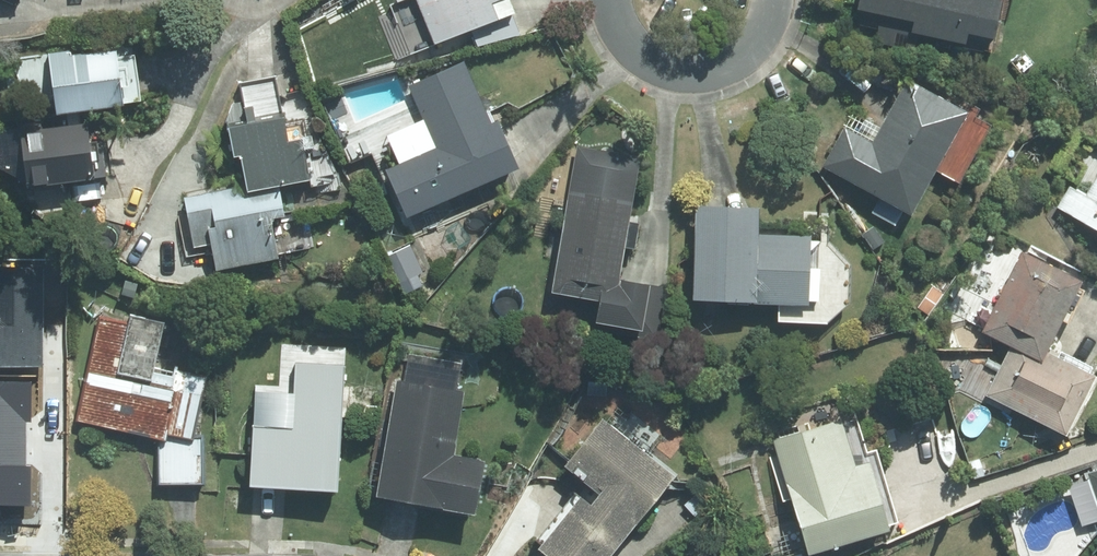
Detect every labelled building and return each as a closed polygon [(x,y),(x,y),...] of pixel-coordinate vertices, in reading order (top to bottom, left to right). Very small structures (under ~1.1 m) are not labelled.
[(431,45),(493,20),(486,3),(494,0),(413,0),(431,45)] [(854,12),(905,23),(902,33),(955,45),(957,35),(981,41),(991,0),(857,0),(854,12)] [(112,49),(45,58),(53,114),(119,106),(112,49)] [(379,173),(399,219),(511,171),(490,122),(485,124),(460,65),(405,89),(432,150),(379,173)] [(843,129),(819,169),(903,217),(963,114),(904,80),(867,143),(843,129)] [(241,187),(181,199),(191,246),(204,244),(209,273),(274,260),(266,220),(280,217),(274,187),(304,181),(296,140),(280,143),(268,81),(236,87),(243,127),(223,131),(228,160),(235,158),(241,187)] [(82,126),(17,134),(23,188),(89,179),(82,126)] [(638,159),(575,146),(545,293),(593,303),(588,328),(654,341),(664,290),(613,280),(620,246),(633,248),(638,224),(625,222),(638,159)] [(1083,195),(1069,186),(1055,209),(1096,234),(1096,171),(1083,195)] [(754,209),(690,207),(687,301),(800,305),(803,238),(753,236),(754,209)] [(1076,281),(1018,252),(978,333),(1005,347),(981,396),(1061,436),(1091,376),(1041,351),(1076,281)] [(40,412),(40,270),(0,270),(0,412),(40,412)] [(125,325),(99,319),(77,422),(155,439),(155,486),(197,486),(197,435),(189,435),(201,380),(149,369),(159,324),(127,317),(125,325)] [(247,428),(243,488),(332,494),(339,367),(292,364),(288,431),(247,428)] [(461,395),(393,382),(370,497),(466,517),(477,463),(449,457),(461,395)] [(598,420),(560,466),(594,494),(585,505),(576,498),(534,548),(544,555),(601,555),(667,477),(598,420)] [(837,420),(769,440),(804,555),(883,532),(863,464),(851,468),(837,420)] [(1083,475),(1096,516),(1096,470),(1083,475)]
